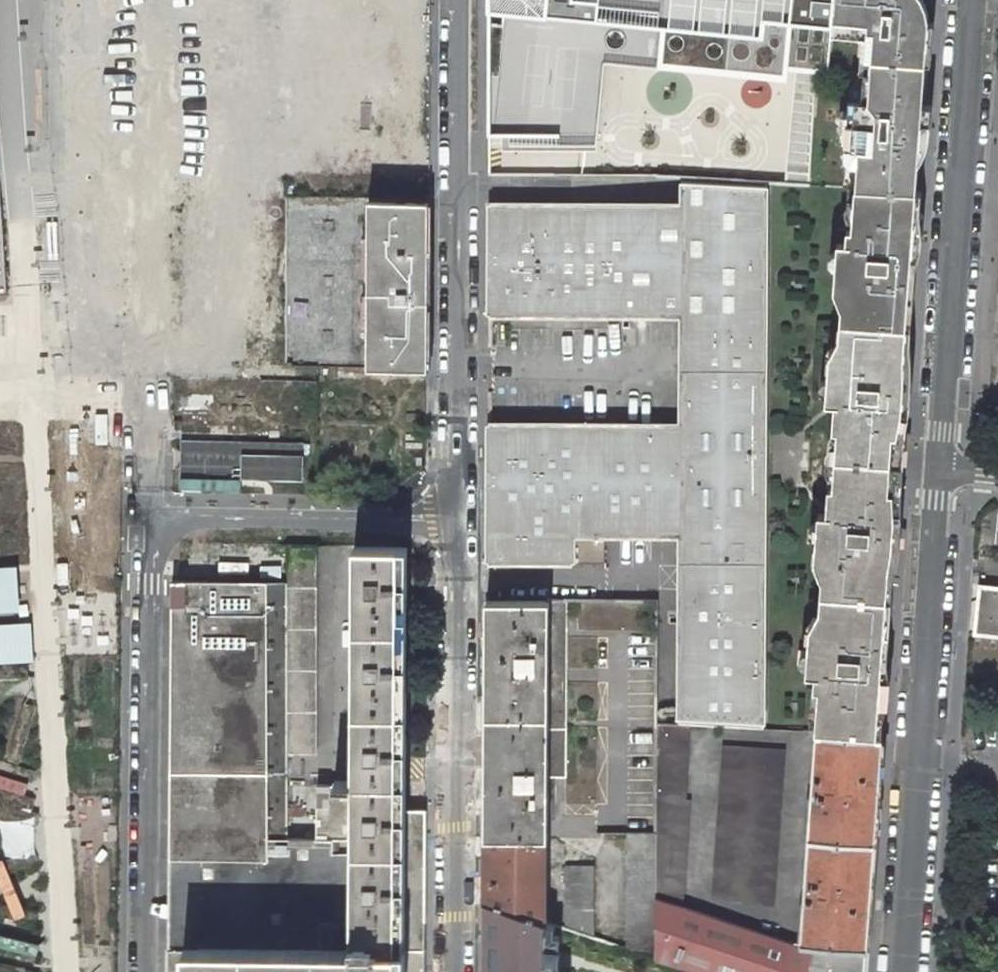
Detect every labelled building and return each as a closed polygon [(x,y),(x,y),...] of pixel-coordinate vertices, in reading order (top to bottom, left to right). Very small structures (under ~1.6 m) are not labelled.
[(489,139),(603,144),(608,53),(789,72),(825,76),(827,66),(830,56),(832,33),(833,22),(833,16),(834,7),(836,7),(836,0),(491,0),(489,139)] [(836,7),(834,7),(833,16),(833,22),(833,24),(868,26),(868,29),(874,30),(874,36),(871,72),(862,71),(860,100),(850,99),(848,115),(854,115),(853,125),(848,124),(847,128),(861,129),(856,188),(915,191),(917,192),(920,149),(921,146),(924,137),(926,127),(933,33),(922,32),(922,21),(923,18),(921,8),(918,0),(836,0),(836,7)] [(921,8),(923,18),(922,21),(929,22),(929,18),(927,6),(925,0),(918,0),(921,8)] [(929,22),(922,21),(922,32),(933,33),(934,22),(929,22)] [(868,29),(868,26),(833,24),(832,33),(874,36),(874,30),(868,29)] [(830,56),(829,66),(838,67),(839,57),(830,56)] [(850,99),(860,100),(862,71),(852,70),(850,99)] [(917,192),(922,192),(924,154),(926,127),(924,137),(921,146),(920,149),(917,192)] [(855,188),(856,188),(861,129),(847,128),(843,187),(848,188),(855,188)] [(767,183),(682,178),(682,204),(489,203),(488,347),(492,347),(492,316),(681,317),(680,424),(492,423),(492,392),(488,392),(487,563),(605,562),(605,537),(679,537),(678,716),(678,724),(688,725),(764,729),(767,183)] [(9,249),(4,192),(0,188),(0,261),(9,249)] [(905,359),(903,345),(910,255),(904,245),(905,234),(912,223),(915,191),(856,188),(855,188),(852,230),(845,229),(838,229),(835,276),(848,277),(842,371),(828,370),(826,403),(835,404),(832,443),(828,443),(827,459),(877,462),(879,447),(892,448),(892,443),(896,443),(900,426),(903,409),(902,405),(893,404),(894,392),(895,381),(903,381),(905,359)] [(845,229),(852,230),(855,188),(848,188),(845,229)] [(428,369),(429,235),(407,235),(406,191),(370,190),(369,367),(428,369)] [(429,235),(428,191),(406,191),(407,235),(429,235)] [(877,462),(902,464),(922,192),(917,192),(915,191),(912,223),(905,234),(904,245),(910,255),(903,345),(905,359),(903,381),(895,381),(894,392),(893,404),(902,405),(903,409),(900,426),(896,443),(892,443),(892,448),(879,447),(877,462)] [(26,422),(0,422),(0,456),(26,456),(26,422)] [(275,456),(190,456),(189,492),(275,493),(275,456)] [(892,546),(883,546),(884,534),(884,522),(894,523),(895,501),(893,484),(890,484),(890,478),(876,477),(877,462),(827,459),(826,475),(830,475),(827,514),(818,513),(816,546),(829,547),(822,642),(809,641),(805,688),(814,688),(821,689),(817,730),(875,735),(877,704),(872,693),(873,683),(879,672),(886,588),(886,582),(890,568),(892,546)] [(875,735),(882,735),(902,464),(877,462),(876,477),(890,478),(890,484),(893,484),(895,501),(894,523),(884,522),(884,534),(883,546),(892,546),(890,568),(886,582),(886,588),(879,672),(873,683),(872,693),(877,704),(875,735)] [(316,755),(316,684),(316,546),(287,546),(288,574),(287,754),(316,755)] [(406,783),(408,547),(355,547),(354,630),(353,781),(353,875),(282,873),(170,870),(202,899),(202,937),(197,937),(192,941),(192,948),(169,948),(169,971),(425,971),(426,809),(406,809),(399,809),(399,783),(406,783)] [(973,585),(971,585),(968,634),(997,637),(997,587),(973,585)] [(548,775),(566,775),(567,599),(564,599),(487,599),(485,838),(546,838),(548,838),(548,775)] [(817,730),(821,689),(814,688),(810,730),(817,730)] [(689,801),(684,800),(688,725),(678,724),(674,724),(657,723),(657,832),(656,898),(682,906),(689,801)] [(867,947),(868,923),(880,761),(882,735),(875,735),(817,730),(802,941),(802,943),(867,947)] [(713,898),(773,902),(784,750),(724,746),(713,898)] [(657,832),(628,833),(628,948),(650,947),(656,947),(656,898),(657,832)] [(485,901),(545,923),(546,838),(485,838),(485,901)] [(591,939),(593,940),(593,866),(565,866),(566,874),(565,883),(566,930),(591,939)] [(202,899),(170,870),(169,947),(169,948),(192,948),(192,941),(197,937),(202,937),(202,899)] [(789,941),(682,906),(656,898),(656,947),(656,963),(658,963),(685,971),(865,971),(867,947),(802,943),(802,941),(789,941)] [(545,929),(485,909),(484,971),(543,971),(545,929)] [(985,944),(984,953),(997,954),(997,946),(985,944)] [(651,960),(650,947),(628,948),(628,952),(651,960)]
